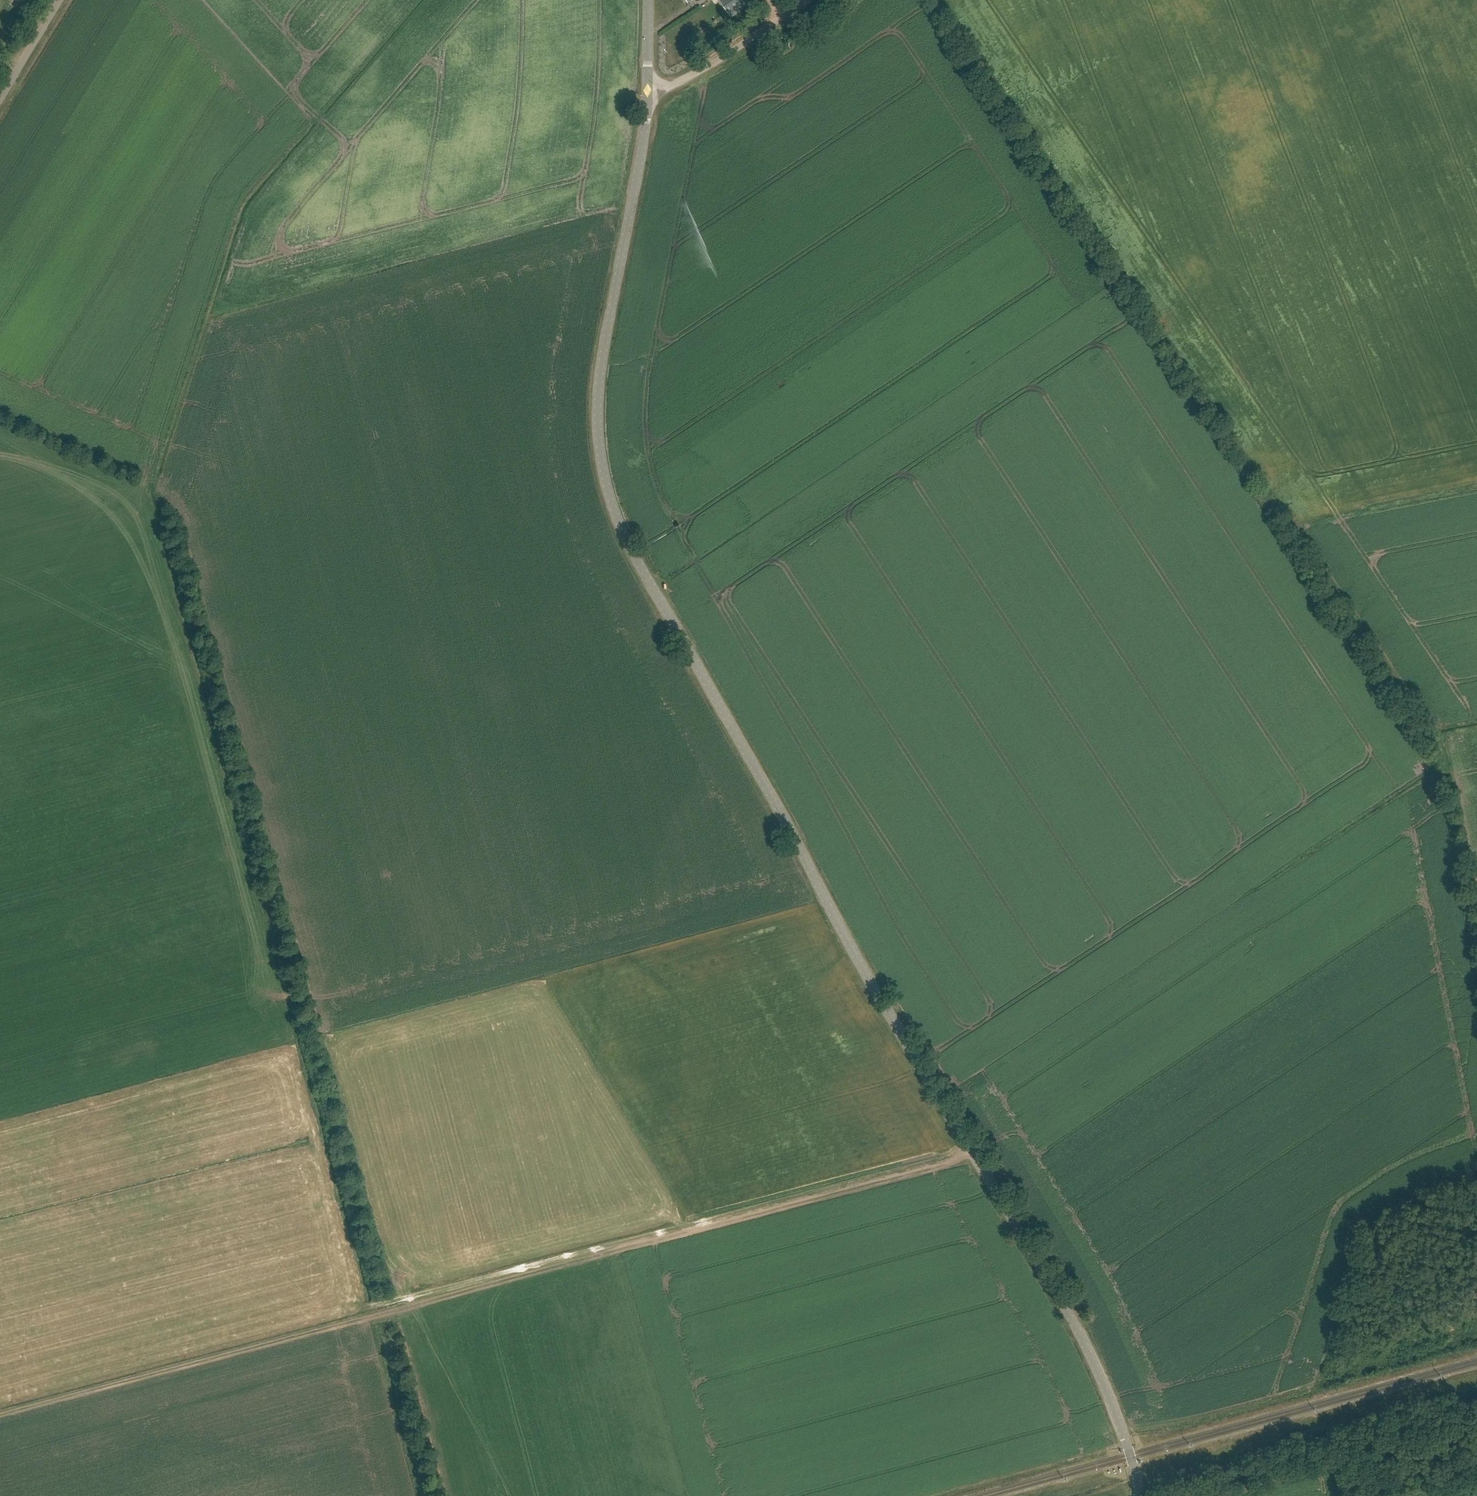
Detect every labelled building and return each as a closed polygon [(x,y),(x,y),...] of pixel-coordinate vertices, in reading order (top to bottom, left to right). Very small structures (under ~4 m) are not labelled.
[(733,18),(758,0),(720,0),(733,18)]
